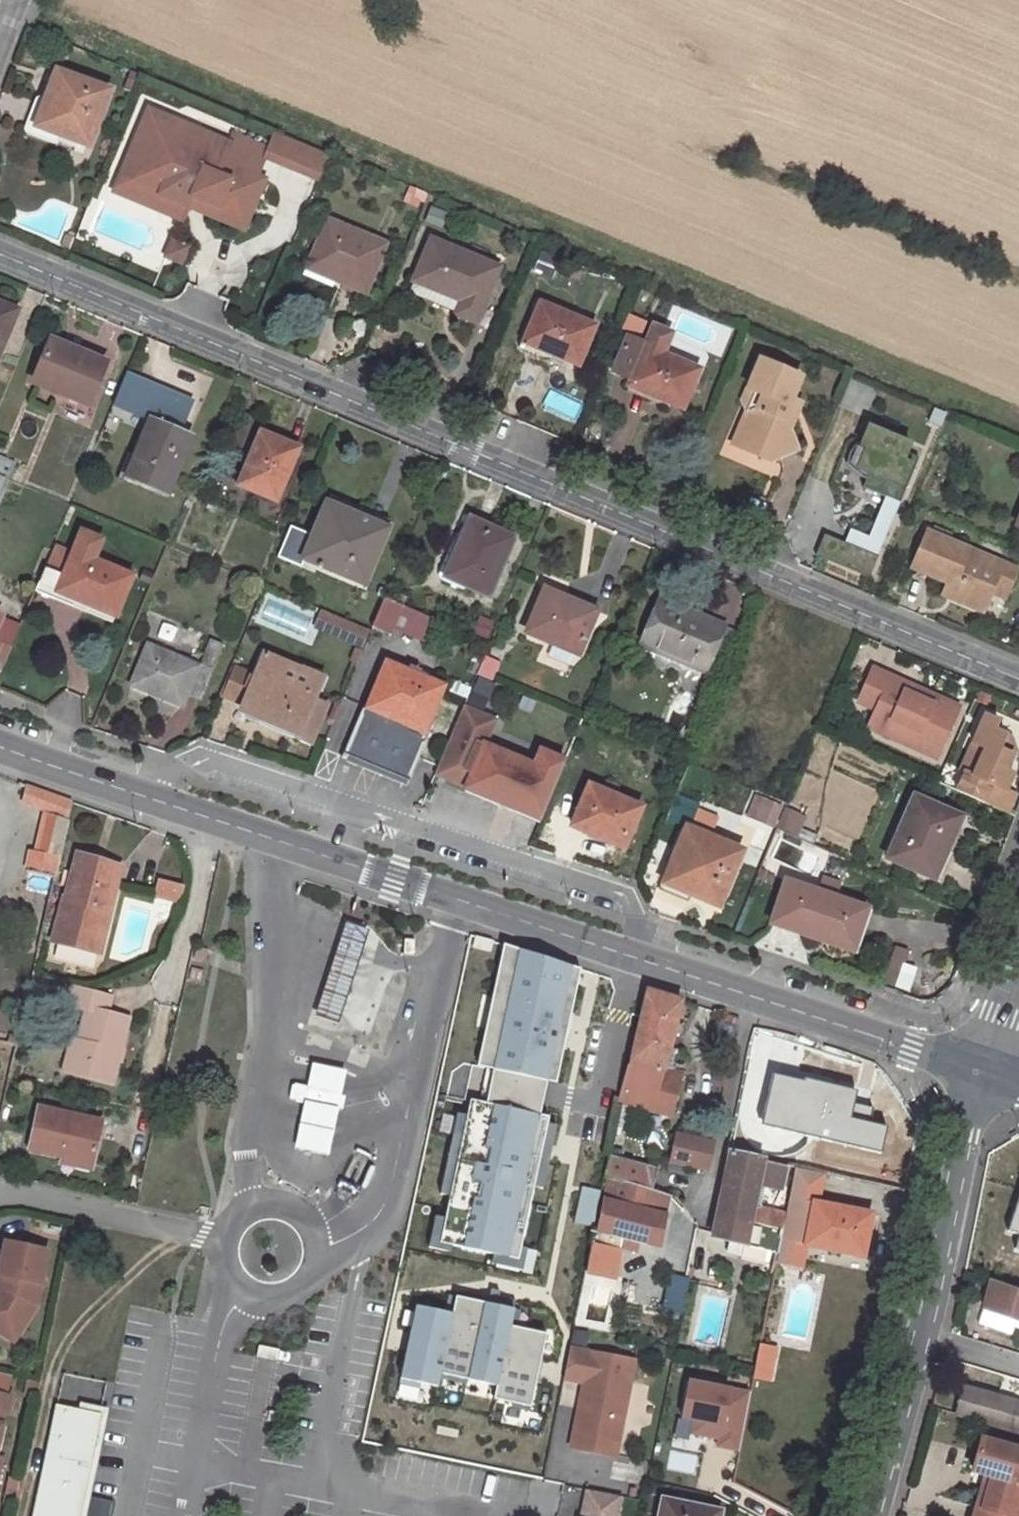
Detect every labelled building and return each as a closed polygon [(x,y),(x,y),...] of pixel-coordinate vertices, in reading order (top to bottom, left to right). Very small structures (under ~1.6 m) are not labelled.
[(35,128),(88,148),(109,92),(56,72),(35,128)] [(251,213),(264,181),(256,177),(223,163),(229,145),(148,111),(119,179),(188,208),(192,198),(218,209),(221,200),(251,213)] [(267,151),(232,136),(229,145),(223,163),(256,177),(267,151)] [(182,222),(188,208),(119,179),(113,193),(182,222)] [(243,232),(251,213),(221,200),(218,209),(192,198),(188,208),(243,232)] [(334,281),(365,294),(384,245),(327,221),(311,260),(338,272),(334,281)] [(429,241),(412,282),(431,289),(425,302),(455,315),(475,323),(497,270),(429,241)] [(190,250),(173,243),(166,260),(182,267),(190,250)] [(307,270),(334,281),(338,272),(311,260),(307,270)] [(431,289),(412,282),(407,294),(425,302),(431,289)] [(17,310),(0,303),(0,350),(17,310)] [(592,327),(540,305),(525,341),(553,353),(552,356),(577,366),(592,327)] [(629,384),(658,396),(657,400),(681,411),(698,371),(661,356),(670,335),(653,328),(646,344),(628,337),(612,374),(630,382),(629,384)] [(35,377),(68,391),(66,398),(87,406),(104,364),(50,341),(35,377)] [(521,349),(550,361),(552,356),(553,353),(525,341),(521,349)] [(760,397),(755,408),(744,413),(730,446),(756,457),(773,450),(777,459),(796,450),(787,430),(792,417),(783,414),(789,400),(798,377),(758,361),(745,391),(760,397)] [(628,388),(657,400),(658,396),(629,384),(628,388)] [(760,397),(745,391),(740,403),(744,413),(755,408),(760,397)] [(789,400),(783,414),(792,417),(798,404),(789,400)] [(144,432),(168,443),(173,431),(148,421),(144,432)] [(144,432),(129,467),(136,470),(132,482),(167,496),(191,438),(173,431),(168,443),(144,432)] [(252,460),(240,487),(275,502),(297,449),(259,433),(248,458),(252,460)] [(773,450),(756,457),(769,463),(777,459),(773,450)] [(1,479),(8,482),(14,465),(0,460),(0,479),(1,479)] [(867,535),(886,493),(837,472),(820,512),(839,520),(838,522),(867,535)] [(389,522),(328,497),(325,504),(347,514),(344,518),(361,525),(363,521),(385,530),(389,522)] [(301,561),(362,586),(385,530),(363,521),(361,525),(344,518),(347,514),(325,504),(301,561)] [(818,517),(837,525),(838,522),(839,520),(820,512),(818,517)] [(469,520),(444,578),(487,595),(511,538),(469,520)] [(1014,571),(926,533),(910,569),(946,584),(950,586),(953,580),(960,583),(952,600),(981,612),(990,593),(995,581),(1008,586),(1014,571)] [(115,618),(131,578),(73,553),(63,576),(58,590),(78,598),(78,599),(77,602),(115,618)] [(35,593),(73,609),(77,602),(78,599),(78,598),(58,590),(63,576),(45,569),(35,593)] [(941,596),(952,600),(960,583),(953,580),(950,586),(946,584),(941,596)] [(1003,599),(1008,586),(995,581),(990,593),(1003,599)] [(595,612),(544,591),(526,634),(576,655),(595,612)] [(640,645),(704,673),(724,627),(660,599),(640,645)] [(383,600),(371,629),(390,637),(399,618),(411,623),(415,613),(383,600)] [(12,647),(21,627),(0,618),(0,642),(12,647)] [(209,640),(199,665),(212,671),(223,646),(209,640)] [(211,673),(147,647),(131,686),(181,707),(186,695),(200,700),(211,673)] [(322,679),(261,654),(252,672),(256,674),(240,710),(296,734),(294,739),(310,746),(326,706),(311,699),(313,696),(315,697),(322,679)] [(489,682),(497,662),(484,657),(476,676),(489,682)] [(407,783),(428,734),(422,731),(440,687),(385,665),(368,708),(363,706),(342,755),(407,783)] [(933,704),(888,684),(890,678),(872,670),(860,697),(877,706),(875,711),(867,729),(935,760),(958,709),(935,699),(933,704)] [(935,699),(890,678),(888,684),(933,704),(935,699)] [(469,690),(452,684),(449,692),(466,699),(469,690)] [(877,706),(860,697),(860,698),(858,703),(875,711),(877,706)] [(494,721),(462,708),(434,775),(517,810),(534,769),(483,748),(494,721)] [(944,794),(1004,815),(1017,779),(999,772),(1011,739),(985,730),(988,720),(972,714),(944,794)] [(22,804),(45,813),(69,821),(73,804),(26,787),(22,804)] [(584,834),(622,850),(640,809),(587,787),(570,828),(584,834)] [(913,797),(885,859),(926,877),(927,877),(938,850),(944,853),(960,818),(913,797)] [(771,827),(780,806),(764,800),(755,820),(771,827)] [(795,837),(804,819),(785,810),(776,828),(795,837)] [(45,813),(35,854),(61,860),(69,821),(45,813)] [(584,834),(570,828),(565,838),(580,844),(584,834)] [(717,907),(740,852),(684,829),(670,864),(677,867),(668,888),(717,907)] [(939,882),(950,856),(944,853),(938,850),(927,877),(939,882)] [(25,872),(57,879),(61,860),(35,854),(29,853),(25,872)] [(97,954),(118,867),(77,855),(66,898),(61,897),(51,942),(97,954)] [(180,886),(156,880),(153,895),(177,900),(180,886)] [(837,885),(822,880),(817,893),(833,899),(837,885)] [(769,924),(818,941),(821,934),(853,945),(866,910),(833,899),(817,893),(786,882),(769,924)] [(334,939),(310,1013),(333,1020),(357,947),(363,927),(340,920),(334,939)] [(853,945),(821,934),(818,941),(851,952),(853,945)] [(413,941),(403,940),(401,955),(411,956),(413,941)] [(592,964),(510,947),(484,1066),(464,1062),(453,1073),(449,1095),(476,1101),(445,1243),(524,1261),(556,1115),(547,1113),(554,1081),(566,1083),(592,964)] [(894,947),(888,965),(901,969),(907,951),(894,947)] [(206,950),(193,948),(191,960),(203,962),(206,950)] [(895,987),(901,969),(888,965),(883,983),(895,987)] [(201,971),(188,969),(186,981),(198,983),(201,971)] [(111,1085),(127,1020),(106,1015),(110,996),(73,987),(68,1007),(85,1011),(76,1047),(69,1075),(111,1085)] [(661,1072),(667,1052),(680,1002),(646,991),(619,1105),(670,1117),(679,1077),(670,1074),(661,1072)] [(69,1046),(63,1073),(69,1075),(76,1047),(69,1046)] [(670,1074),(675,1055),(667,1052),(661,1072),(670,1074)] [(780,1060),(749,1053),(746,1069),(777,1076),(780,1060)] [(341,1073),(313,1067),(308,1090),(290,1087),(288,1100),(305,1105),(295,1151),(323,1157),(333,1110),(340,1111),(343,1098),(336,1096),(341,1073)] [(763,1136),(777,1076),(746,1069),(728,1152),(781,1163),(786,1141),(763,1136)] [(869,1101),(785,1081),(777,1117),(811,1124),(808,1137),(858,1148),(869,1101)] [(29,1150),(60,1157),(59,1161),(89,1168),(100,1124),(39,1109),(29,1150)] [(669,1162),(707,1171),(713,1142),(675,1133),(669,1162)] [(728,1152),(710,1238),(727,1242),(725,1254),(764,1262),(766,1252),(776,1254),(779,1239),(784,1214),(757,1208),(759,1197),(753,1196),(756,1184),(780,1188),(785,1164),(781,1163),(728,1152)] [(649,1193),(656,1169),(607,1156),(601,1182),(607,1183),(649,1193)] [(794,1166),(786,1204),(805,1208),(807,1200),(816,1202),(822,1172),(794,1166)] [(607,1183),(597,1234),(618,1239),(627,1241),(658,1249),(667,1198),(649,1193),(607,1183)] [(804,1244),(862,1255),(871,1214),(816,1202),(807,1200),(805,1208),(786,1204),(784,1214),(779,1239),(804,1244)] [(616,1247),(625,1250),(627,1241),(618,1239),(616,1247)] [(804,1244),(779,1239),(776,1254),(775,1261),(799,1266),(804,1244)] [(2,1293),(0,1292),(0,1328),(6,1332),(13,1321),(21,1326),(22,1327),(34,1309),(48,1254),(6,1243),(0,1265),(0,1278),(6,1279),(2,1293)] [(1018,1292),(1018,1265),(999,1258),(991,1283),(1018,1292)] [(613,1318),(620,1279),(593,1274),(586,1313),(613,1318)] [(671,1277),(663,1311),(680,1315),(687,1280),(671,1277)] [(1011,1332),(1015,1321),(1018,1322),(1018,1292),(991,1283),(989,1282),(983,1308),(978,1321),(1011,1332)] [(465,1296),(461,1314),(449,1374),(508,1386),(522,1325),(525,1308),(465,1296)] [(461,1314),(417,1305),(402,1377),(447,1386),(449,1374),(461,1314)] [(11,1344),(22,1327),(21,1326),(13,1321),(6,1332),(0,1328),(0,1337),(11,1344)] [(556,1332),(522,1325),(508,1386),(505,1401),(540,1409),(556,1332)] [(776,1346),(758,1342),(757,1348),(775,1351),(776,1346)] [(627,1360),(564,1347),(557,1377),(578,1381),(565,1445),(594,1451),(597,1436),(612,1439),(627,1360)] [(769,1378),(775,1351),(757,1348),(752,1375),(769,1378)] [(755,1392),(685,1379),(679,1417),(697,1420),(694,1434),(723,1439),(722,1448),(744,1452),(755,1392)] [(958,1415),(1007,1430),(1015,1403),(965,1388),(958,1415)] [(5,1416),(9,1399),(0,1397),(0,1415),(5,1416)] [(1007,1430),(1018,1433),(1018,1404),(1015,1403),(1007,1430)] [(98,1417),(90,1416),(54,1408),(32,1515),(78,1515),(98,1417)] [(612,1439),(597,1436),(594,1451),(609,1454),(612,1439)] [(980,1440),(971,1472),(984,1476),(991,1478),(982,1510),(976,1508),(973,1515),(1010,1515),(1018,1485),(1018,1451),(980,1440)] [(984,1476),(976,1508),(982,1510),(991,1478),(984,1476)] [(1010,1515),(1018,1515),(1018,1485),(1010,1515)] [(583,1494),(579,1515),(615,1515),(618,1501),(583,1494)] [(659,1515),(718,1515),(718,1513),(662,1500),(659,1515)]
